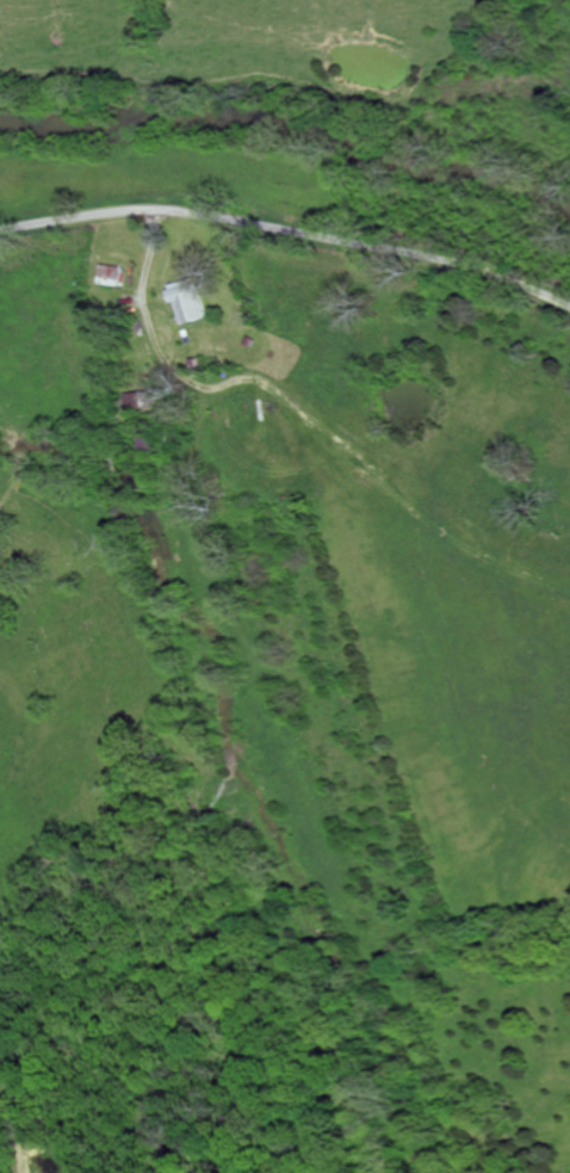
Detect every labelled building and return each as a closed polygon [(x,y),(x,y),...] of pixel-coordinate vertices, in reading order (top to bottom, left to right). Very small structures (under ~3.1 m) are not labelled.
[(123,268),(102,265),(100,284),(121,287),(123,268)] [(178,325),(206,319),(198,279),(170,284),(178,325)]
